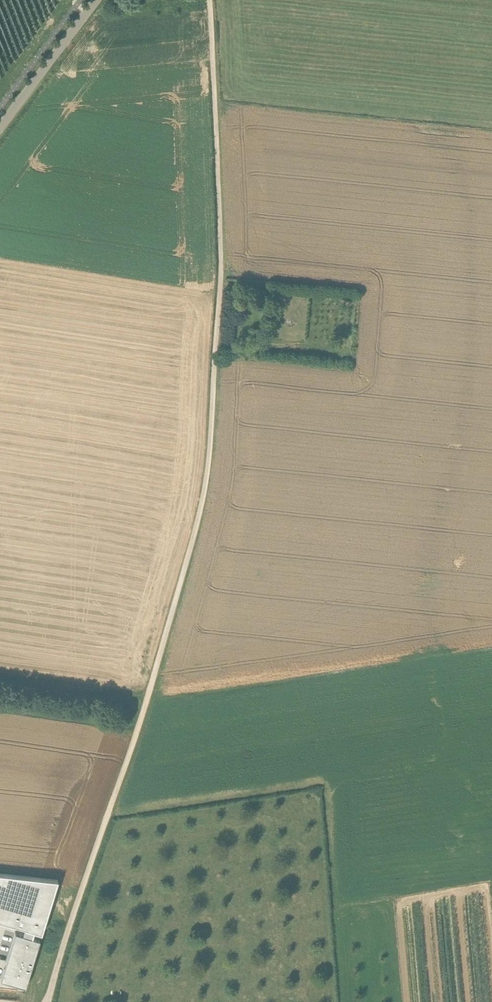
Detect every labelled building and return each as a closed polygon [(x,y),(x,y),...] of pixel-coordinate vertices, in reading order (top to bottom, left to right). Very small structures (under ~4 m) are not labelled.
[(25,927),(23,933),(15,930),(0,978),(25,985),(40,938),(32,936),(34,930),(42,932),(58,879),(0,872),(0,919),(25,927)]
